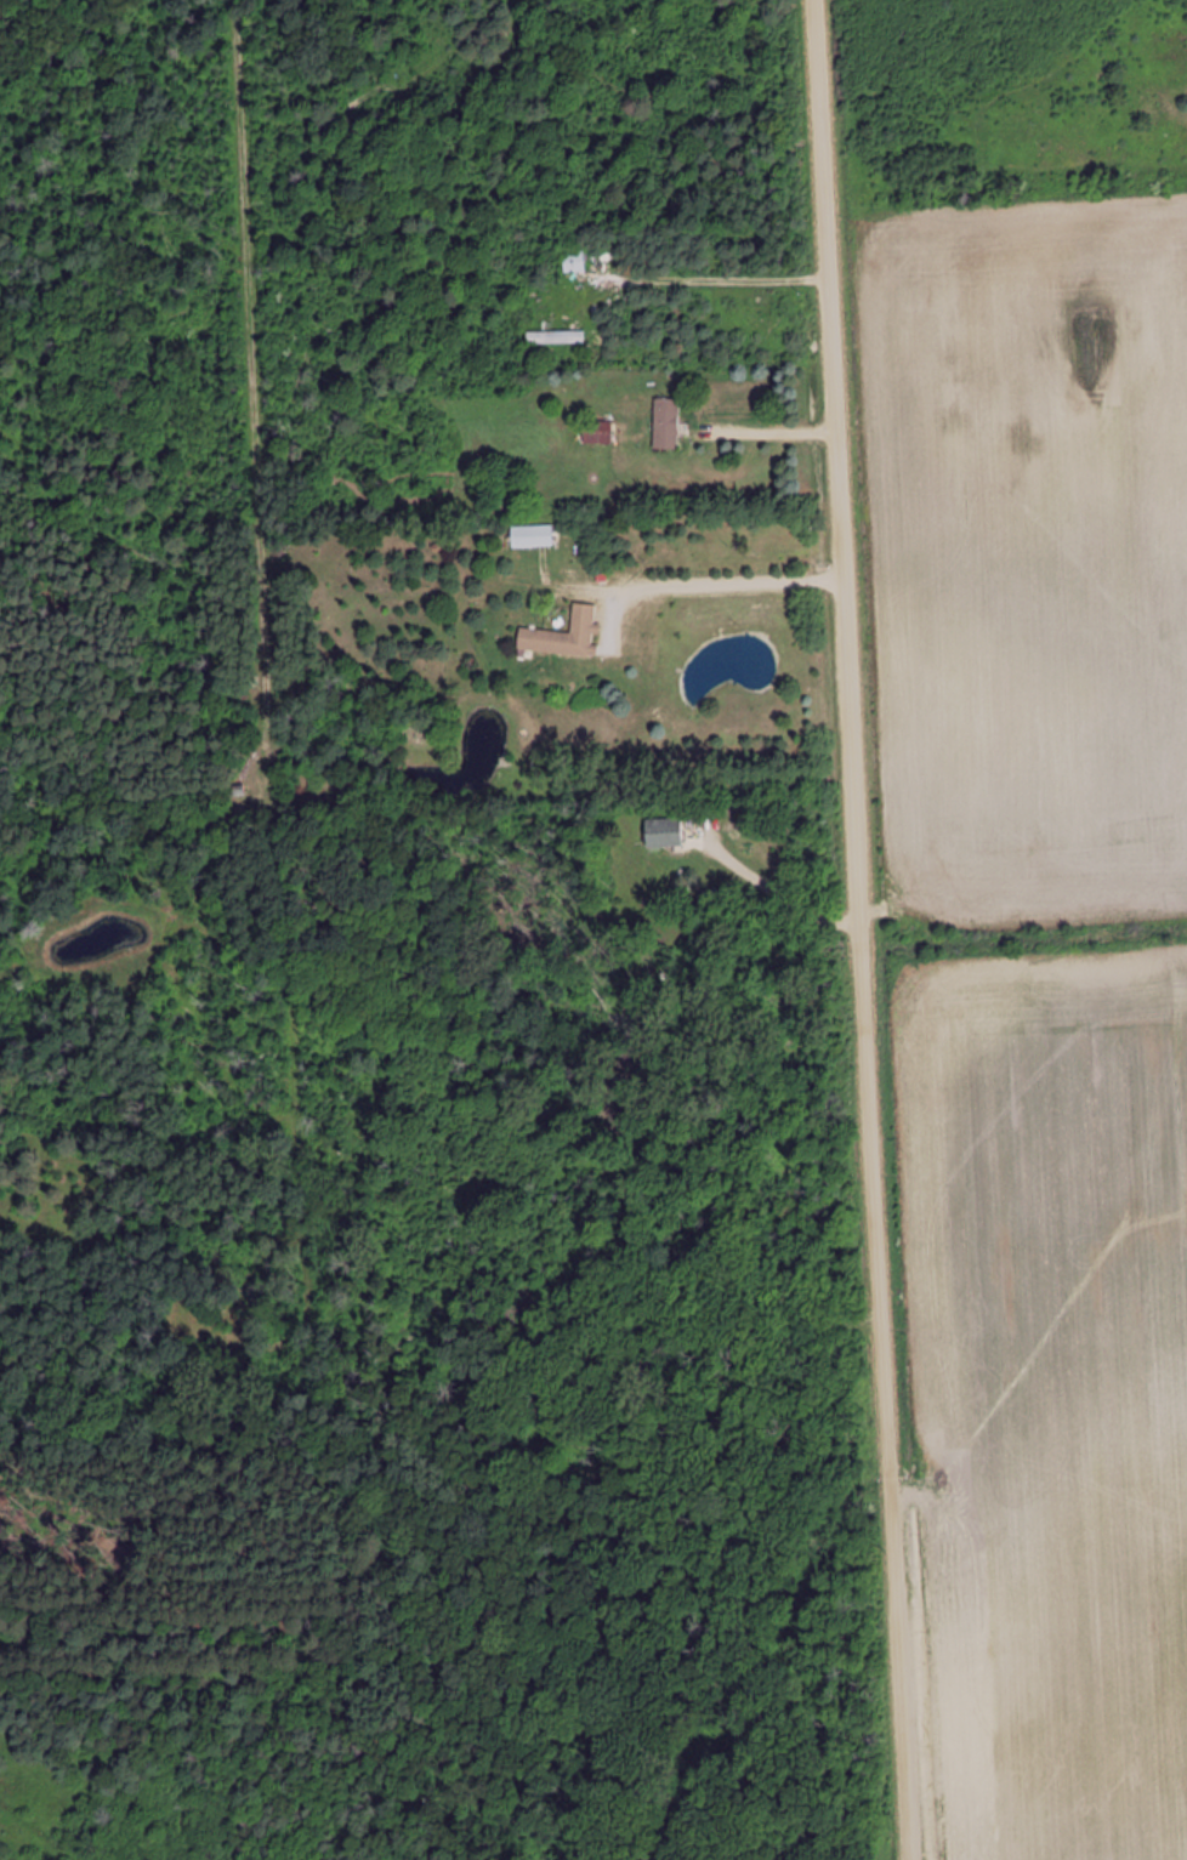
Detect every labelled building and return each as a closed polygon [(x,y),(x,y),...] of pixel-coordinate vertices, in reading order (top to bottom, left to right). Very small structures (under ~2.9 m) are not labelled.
[(563,252),(563,274),(584,274),(584,252),(563,252)] [(679,400),(654,400),(654,451),(678,451),(679,400)] [(610,444),(610,425),(584,425),(584,444),(610,444)] [(511,527),(511,548),(552,548),(552,527),(511,527)] [(595,606),(573,604),(570,634),(519,629),(517,651),(594,658),(597,625),(594,625),(595,606)] [(645,848),(683,848),(683,820),(645,820),(645,848)]
